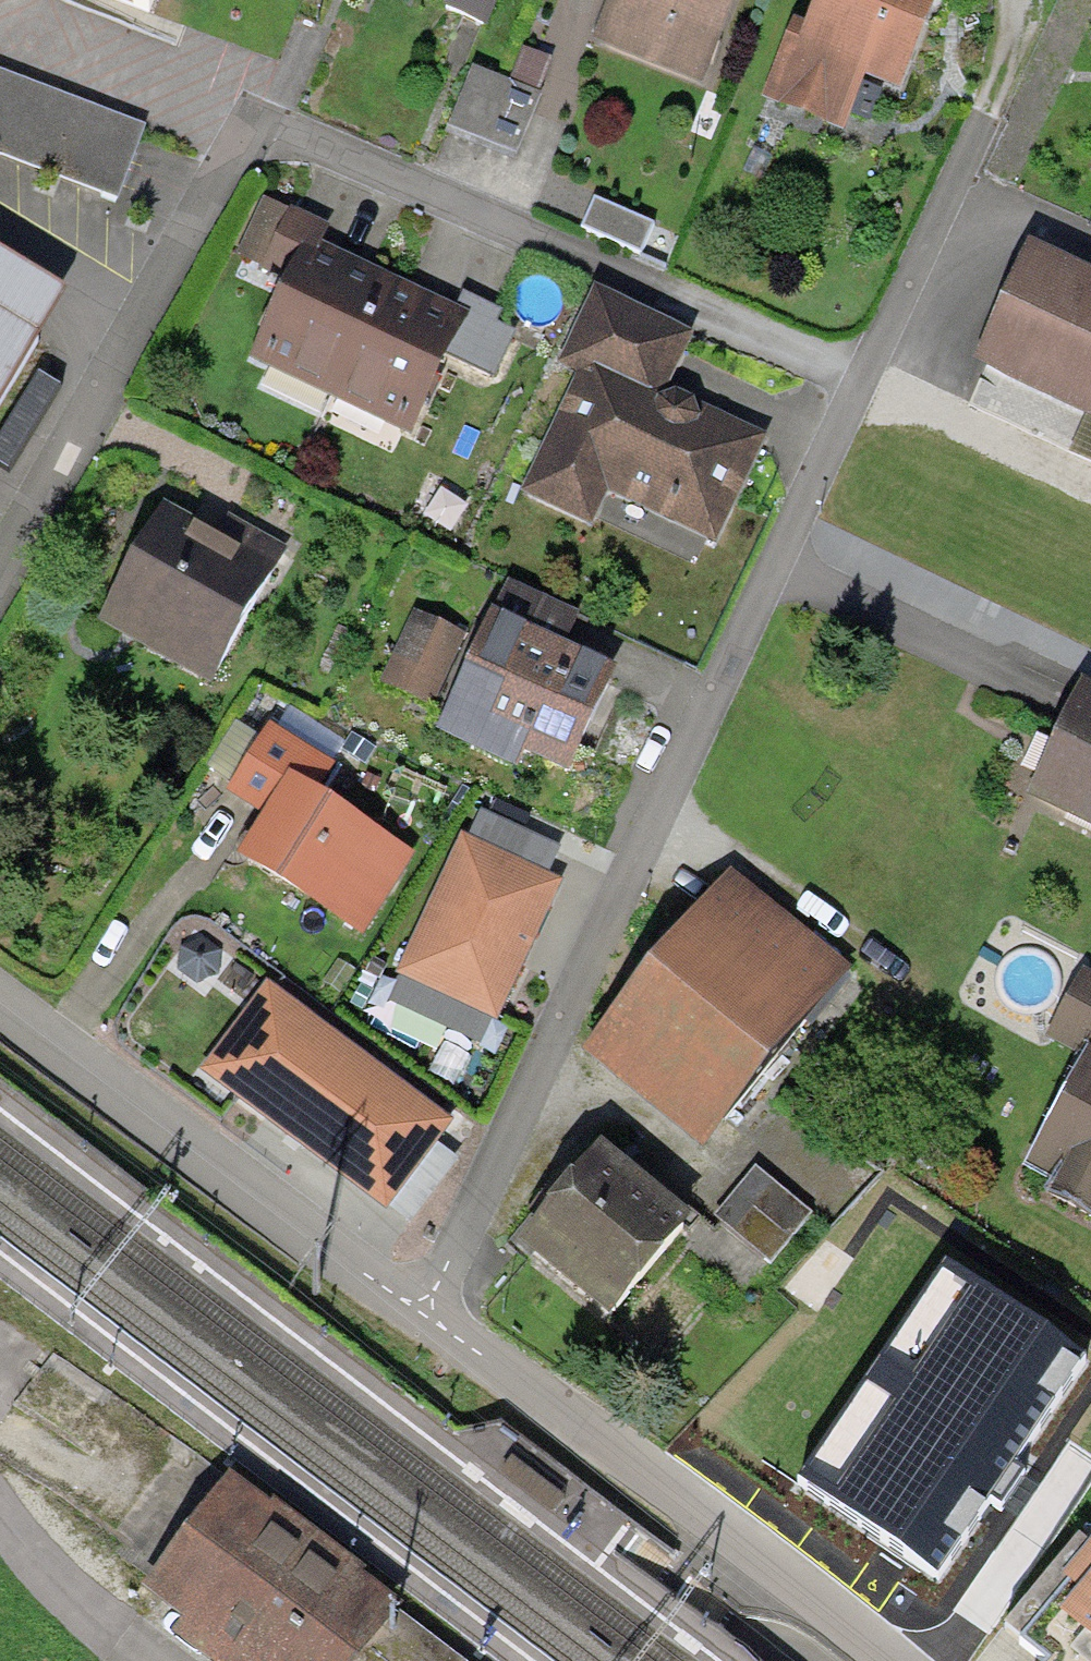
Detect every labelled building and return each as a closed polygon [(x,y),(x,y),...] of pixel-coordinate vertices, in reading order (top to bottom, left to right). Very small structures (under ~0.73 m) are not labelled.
[(446,3),(487,22),(495,0),(448,0),(446,3)] [(588,38),(703,84),(736,0),(603,0),(588,38)] [(803,15),(792,11),(757,96),(847,133),(869,79),(900,91),(938,0),(810,0),(803,15)] [(523,46),(510,79),(537,90),(551,57),(523,46)] [(510,79),(473,64),(448,123),(516,151),(540,91),(537,90),(510,79)] [(0,69),(0,151),(117,195),(145,124),(0,69)] [(654,221),(595,195),(583,224),(641,250),(654,221)] [(289,209),(264,197),(236,256),(286,278),(300,247),(317,255),(322,243),(331,224),(290,206),(289,209)] [(1029,240),(973,361),(1090,416),(1090,269),(1029,240)] [(331,397),(388,274),(358,260),(322,243),(317,255),(300,247),(286,278),(248,359),(331,397)] [(65,285),(0,245),(0,394),(65,285)] [(388,274),(331,397),(412,435),(449,355),(469,311),(457,305),(419,288),(388,274)] [(582,359),(663,397),(668,387),(693,332),(593,286),(558,363),(576,371),(582,359)] [(464,291),(457,305),(469,311),(449,355),(493,375),(514,331),(496,323),(503,310),(464,291)] [(576,371),(519,493),(593,527),(609,492),(716,542),(767,434),(686,396),(668,387),(663,397),(582,359),(576,371)] [(212,683),(285,549),(221,515),(170,487),(97,621),(212,683)] [(506,578),(492,609),(569,646),(584,615),(506,578)] [(569,646),(492,609),(434,728),(518,768),(526,752),(568,772),(618,669),(569,646)] [(465,635),(414,611),(380,680),(430,705),(465,635)] [(1027,795),(1090,826),(1090,686),(1082,681),(1027,795)] [(270,721),(226,791),(262,814),(236,855),(363,935),(415,853),(318,792),(346,749),(282,709),(273,723),(270,721)] [(482,810),(469,835),(546,872),(558,847),(482,810)] [(469,835),(462,833),(396,975),(403,978),(490,1019),(496,1021),(533,943),(563,879),(546,872),(469,835)] [(851,962),(730,865),(581,1049),(703,1146),(851,962)] [(1080,965),(1043,1036),(1082,1056),(1089,1043),(1090,1044),(1090,970),(1080,965)] [(480,1043),(490,1019),(403,978),(390,1002),(480,1043)] [(453,1121),(266,981),(198,1071),(288,1138),(385,1211),(453,1121)] [(1089,1043),(1082,1056),(1024,1162),(1055,1178),(1051,1186),(1090,1207),(1090,1044),(1089,1043)] [(695,1208),(605,1133),(565,1180),(515,1239),(605,1314),(695,1208)] [(813,1211),(755,1165),(716,1214),(774,1260),(813,1211)] [(1089,1352),(950,1256),(798,1472),(937,1569),(1089,1352)] [(400,1614),(406,1608),(362,1575),(365,1570),(274,1502),(269,1509),(228,1478),(141,1593),(180,1622),(171,1634),(207,1660),(463,1660),(400,1614)] [(1063,1570),(1070,1575),(1080,1583),(1090,1570),(1090,1536),(1063,1570)] [(1080,1583),(1070,1575),(1022,1633),(1048,1657),(1044,1660),(1090,1660),(1090,1570),(1080,1583)]
